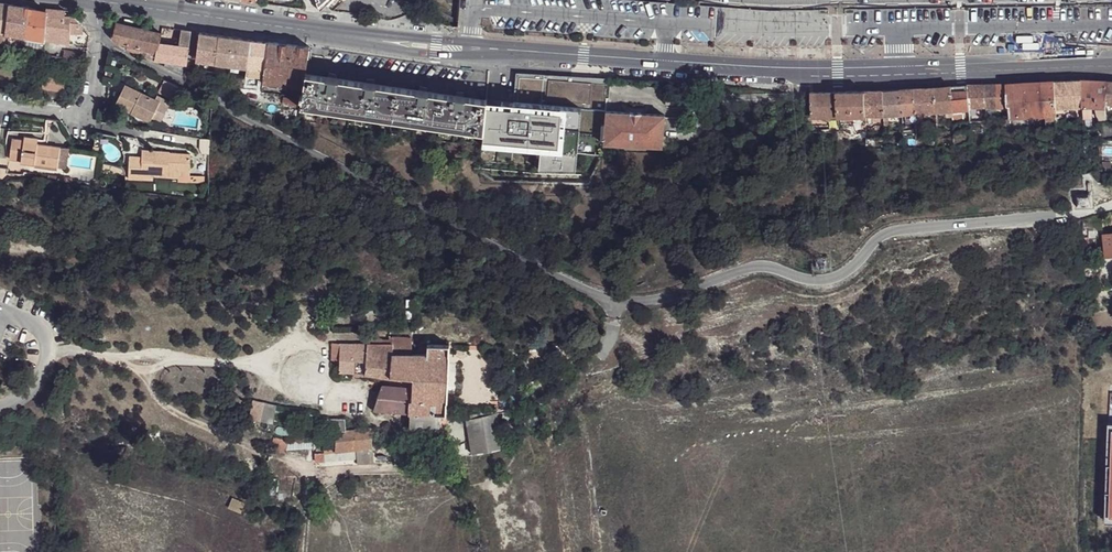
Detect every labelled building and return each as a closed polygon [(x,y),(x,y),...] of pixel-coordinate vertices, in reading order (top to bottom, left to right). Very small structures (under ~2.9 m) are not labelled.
[(319,11),(320,11),(331,0),(316,0),(319,11)] [(5,34),(9,5),(0,3),(0,33),(5,34)] [(9,5),(5,34),(25,37),(29,9),(9,5)] [(29,9),(25,37),(44,40),(47,10),(46,10),(46,11),(29,9)] [(44,48),(43,55),(50,56),(51,41),(70,44),(70,29),(83,29),(84,28),(74,17),(66,17),(66,12),(47,10),(44,40),(44,41),(44,48)] [(116,23),(112,37),(118,44),(126,49),(128,46),(156,53),(157,53),(159,44),(160,44),(162,34),(116,23)] [(156,53),(155,59),(160,61),(187,65),(189,65),(190,61),(188,60),(189,47),(191,31),(181,30),(179,45),(179,47),(160,44),(159,44),(157,53),(156,53)] [(199,33),(196,61),(247,69),(251,40),(219,35),(199,33)] [(25,37),(24,45),(44,48),(44,41),(44,40),(25,37)] [(251,40),(247,69),(263,71),(268,42),(251,40)] [(263,79),(262,83),(287,86),(293,45),(268,42),(263,71),(263,79)] [(293,45),(287,86),(303,87),(305,74),(309,47),(293,45)] [(126,49),(154,62),(155,59),(156,53),(128,46),(126,49)] [(70,51),(69,59),(81,61),(83,53),(70,51)] [(47,67),(46,75),(62,78),(63,70),(47,67)] [(106,68),(104,79),(116,81),(117,71),(106,68)] [(246,77),(263,79),(263,71),(247,69),(246,77)] [(500,107),(485,105),(483,134),(482,143),(509,144),(509,149),(528,150),(528,144),(541,145),(541,150),(539,173),(576,174),(577,157),(603,157),(604,145),(606,112),(608,79),(515,73),(512,103),(512,108),(500,107)] [(303,91),(300,107),(391,121),(396,87),(374,84),(366,83),(336,78),(328,77),(305,74),(303,87),(303,91)] [(44,75),(42,89),(64,92),(66,78),(62,78),(46,75),(44,75)] [(1056,116),(1067,115),(1067,119),(1082,119),(1082,108),(1081,80),(1055,82),(1056,116)] [(1081,80),(1082,108),(1092,108),(1106,109),(1106,105),(1107,82),(1081,80)] [(1007,117),(1008,119),(1045,117),(1056,117),(1056,116),(1055,82),(1006,85),(1007,108),(1007,117)] [(125,85),(115,105),(131,113),(133,109),(152,119),(161,123),(171,102),(157,95),(155,100),(125,85)] [(984,86),(986,109),(986,118),(994,118),(993,109),(997,109),(995,85),(984,86)] [(995,85),(997,109),(1001,108),(1007,108),(1006,85),(995,85)] [(967,87),(969,110),(969,120),(979,119),(979,110),(986,109),(984,86),(967,87)] [(426,92),(418,91),(396,87),(391,121),(483,134),(485,105),(486,101),(463,97),(456,96),(426,92)] [(935,88),(936,113),(944,112),(944,115),(953,115),(953,111),(951,87),(935,88)] [(951,87),(953,111),(969,110),(967,87),(951,87)] [(916,89),(917,114),(917,123),(924,123),(923,114),(936,113),(935,88),(916,89)] [(901,90),(903,115),(906,115),(907,126),(917,125),(917,123),(917,114),(916,89),(901,90)] [(883,91),(884,116),(889,116),(903,115),(901,90),(883,91)] [(837,92),(838,117),(838,120),(838,123),(845,122),(845,117),(859,117),(860,122),(867,122),(866,117),(866,91),(837,92)] [(866,91),(866,117),(867,122),(867,124),(871,124),(870,117),(884,116),(883,91),(866,91)] [(810,92),(810,118),(823,118),(823,121),(826,120),(825,118),(838,117),(837,92),(810,92)] [(1082,108),(1082,119),(1092,119),(1092,108),(1082,108)] [(133,109),(131,113),(150,124),(152,119),(133,109)] [(604,145),(662,149),(664,115),(640,114),(640,113),(630,112),(630,113),(606,112),(604,145)] [(275,116),(273,125),(283,130),(285,118),(275,116)] [(12,139),(9,159),(21,161),(21,163),(57,168),(59,158),(60,148),(37,144),(38,143),(24,141),(12,139)] [(129,166),(128,180),(142,181),(142,180),(142,176),(151,177),(168,178),(168,168),(190,170),(191,154),(170,153),(170,152),(142,150),(142,157),(141,166),(129,166)] [(129,156),(129,166),(141,166),(142,157),(129,156)] [(68,159),(59,158),(57,168),(67,169),(68,159)] [(168,168),(168,178),(190,180),(190,170),(168,168)] [(1094,191),(1078,193),(1078,208),(1095,207),(1094,191)] [(1106,256),(1111,255),(1111,233),(1104,234),(1106,256)] [(304,333),(305,315),(298,314),(297,323),(297,331),(297,332),(304,333)] [(389,341),(389,344),(393,344),(392,355),(411,355),(412,337),(389,336),(389,341)] [(340,343),(339,374),(365,374),(390,378),(413,379),(414,355),(411,355),(392,355),(393,344),(389,344),(381,344),(340,343)] [(446,414),(450,345),(427,345),(427,355),(414,355),(413,379),(412,387),(412,401),(410,401),(409,413),(409,414),(410,414),(442,414),(446,414)] [(382,385),(374,410),(409,413),(410,401),(412,401),(412,387),(382,385)] [(265,402),(260,421),(272,423),(275,409),(276,405),(265,402)] [(500,427),(501,433),(509,428),(511,431),(520,426),(524,434),(539,424),(536,408),(519,417),(515,419),(500,427)] [(291,412),(275,409),(272,423),(289,428),(290,418),(291,412)] [(291,412),(290,418),(318,422),(319,415),(291,412)] [(466,420),(472,454),(504,447),(501,433),(500,427),(498,413),(466,420)] [(410,414),(409,427),(442,428),(442,414),(410,414)] [(315,453),(316,462),(358,459),(359,464),(373,463),(371,448),(372,448),(373,427),(346,430),(345,418),(327,418),(325,436),(336,437),(335,443),(325,443),(324,453),(315,453)] [(394,426),(393,435),(402,434),(399,427),(394,426)] [(442,435),(442,428),(409,427),(399,427),(402,434),(403,435),(442,435)] [(271,438),(270,449),(286,452),(287,450),(311,449),(310,440),(289,441),(271,438)]
